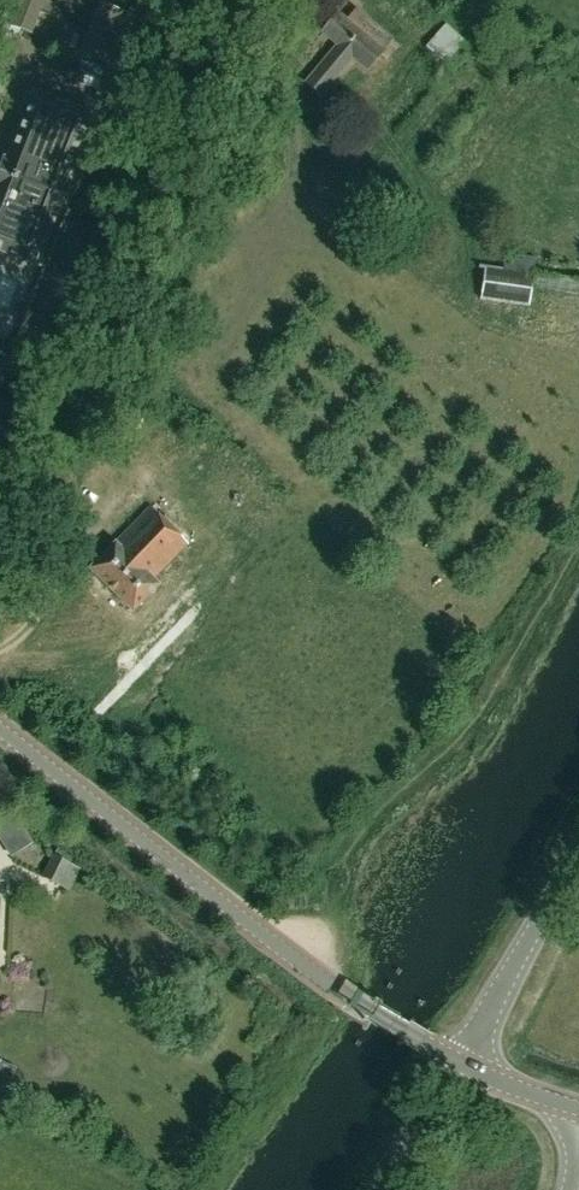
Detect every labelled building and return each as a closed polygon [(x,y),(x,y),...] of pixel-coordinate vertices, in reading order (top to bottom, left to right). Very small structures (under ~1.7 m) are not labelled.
[(10,25),(19,29),(29,32),(41,0),(20,0),(10,25)] [(391,39),(355,9),(345,21),(337,14),(321,33),(336,45),(305,83),(320,96),(351,57),(366,70),(391,39)] [(441,23),(454,45),(473,34),(460,12),(441,23)] [(84,54),(109,64),(119,40),(93,30),(84,54)] [(9,256),(15,258),(27,263),(31,264),(52,211),(55,212),(58,204),(63,192),(66,184),(63,183),(89,114),(33,92),(7,161),(3,160),(0,168),(0,252),(9,256)] [(479,300),(528,306),(532,276),(483,270),(479,300)] [(151,579),(185,544),(149,508),(88,569),(131,611),(157,585),(151,579)] [(42,878),(70,892),(81,869),(51,855),(42,878)]
